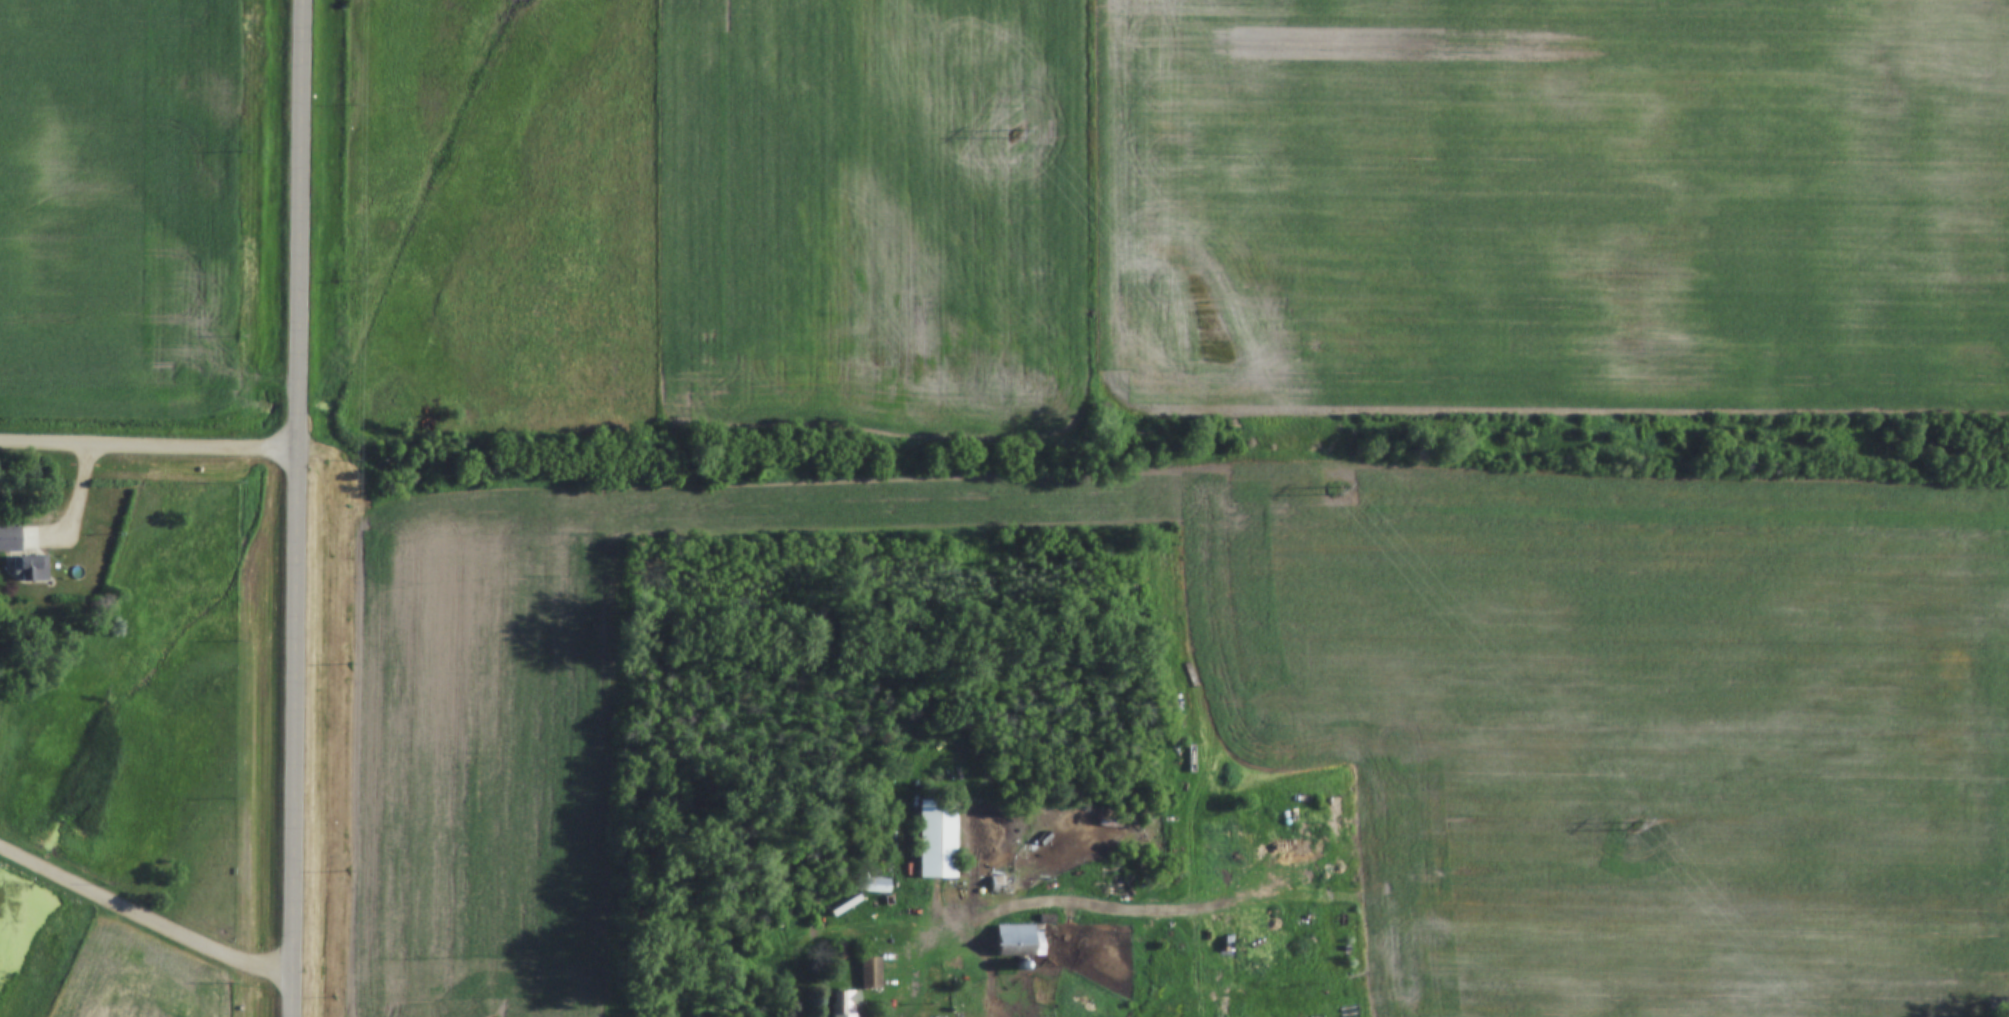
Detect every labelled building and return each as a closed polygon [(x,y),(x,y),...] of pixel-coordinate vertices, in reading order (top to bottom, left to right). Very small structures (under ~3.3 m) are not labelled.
[(37,550),(37,540),(22,540),(22,526),(0,526),(0,550),(37,550)] [(49,555),(15,554),(15,580),(48,581),(49,555)] [(959,878),(959,799),(922,799),(922,878),(959,878)] [(1045,954),(1045,924),(1000,924),(1000,955),(1045,954)] [(863,957),(863,988),(882,988),(882,957),(863,957)] [(862,991),(836,991),(837,1016),(862,1016),(862,991)]
